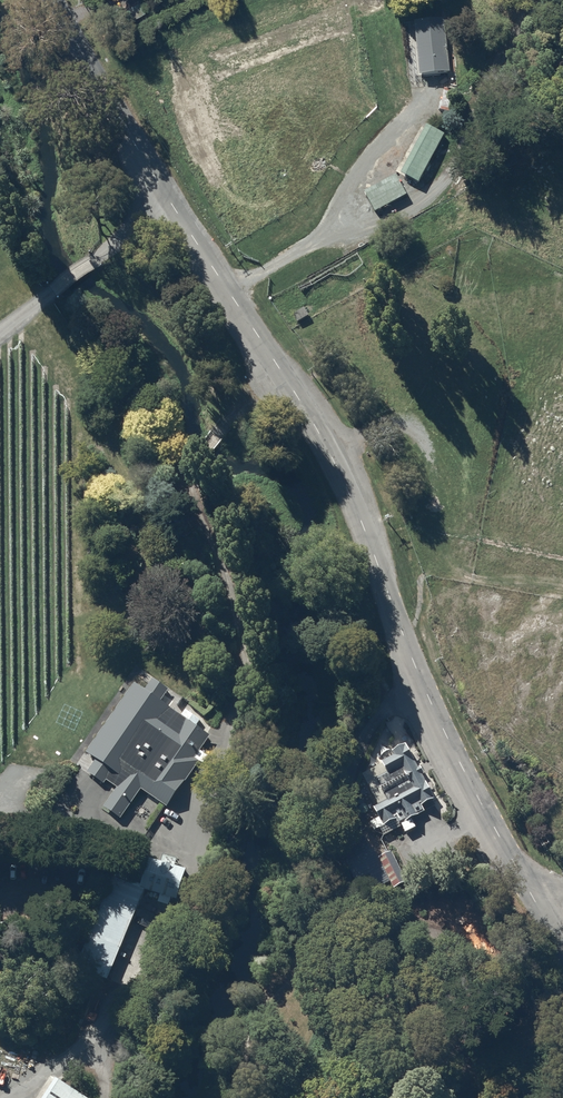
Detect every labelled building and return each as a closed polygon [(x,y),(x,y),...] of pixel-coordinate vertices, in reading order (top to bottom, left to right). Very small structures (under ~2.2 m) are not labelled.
[(144,14),(138,3),(123,13),(130,23),(144,14)] [(450,77),(444,23),(414,26),(420,80),(450,77)] [(454,90),(444,89),(440,115),(450,116),(454,90)] [(431,131),(427,129),(401,178),(418,187),(445,137),(432,129),(431,131)] [(375,217),(407,199),(397,179),(364,197),(375,217)] [(309,317),(304,309),(292,316),(297,325),(309,317)] [(146,687),(135,680),(87,749),(97,756),(87,770),(104,781),(107,777),(118,785),(104,804),(121,816),(142,786),(167,804),(200,759),(204,761),(210,753),(201,747),(212,732),(197,721),(200,716),(187,706),(182,713),(161,698),(169,686),(155,676),(146,687)] [(418,768),(406,745),(392,751),(394,755),(382,761),(383,763),(361,774),(377,805),(372,807),(377,817),(368,822),(374,832),(380,829),(383,836),(401,827),(400,825),(401,824),(406,832),(415,828),(410,818),(424,811),(421,805),(433,798),(421,774),(423,773),(420,767),(418,768)] [(408,878),(392,848),(380,855),(394,885),(408,878)] [(142,880),(115,871),(88,931),(121,945),(147,886),(178,896),(188,865),(177,861),(179,855),(164,850),(161,857),(150,854),(142,880)] [(61,1076),(46,1097),(89,1097),(90,1096),(61,1076)]
